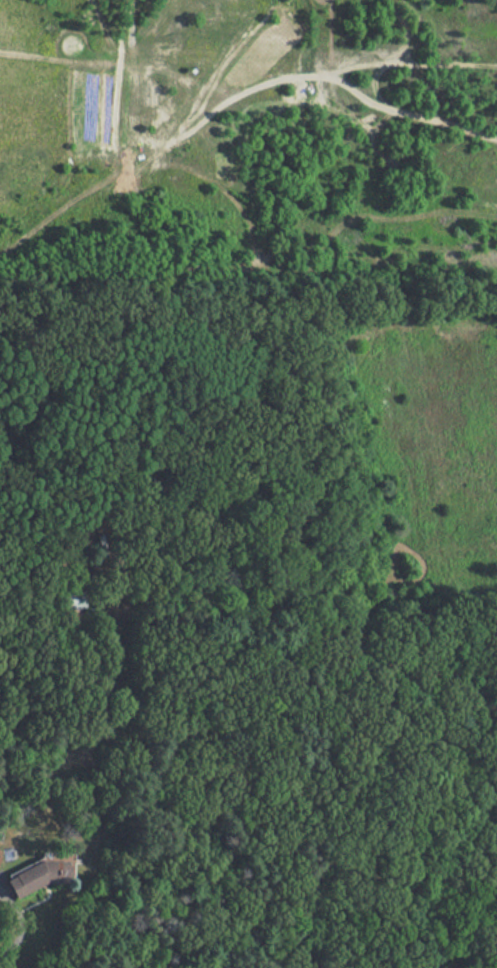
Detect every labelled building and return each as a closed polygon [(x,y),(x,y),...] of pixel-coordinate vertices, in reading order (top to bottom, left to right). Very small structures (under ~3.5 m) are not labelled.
[(7,873),(7,881),(14,897),(48,882),(71,882),(72,853),(52,852),(7,873)]
